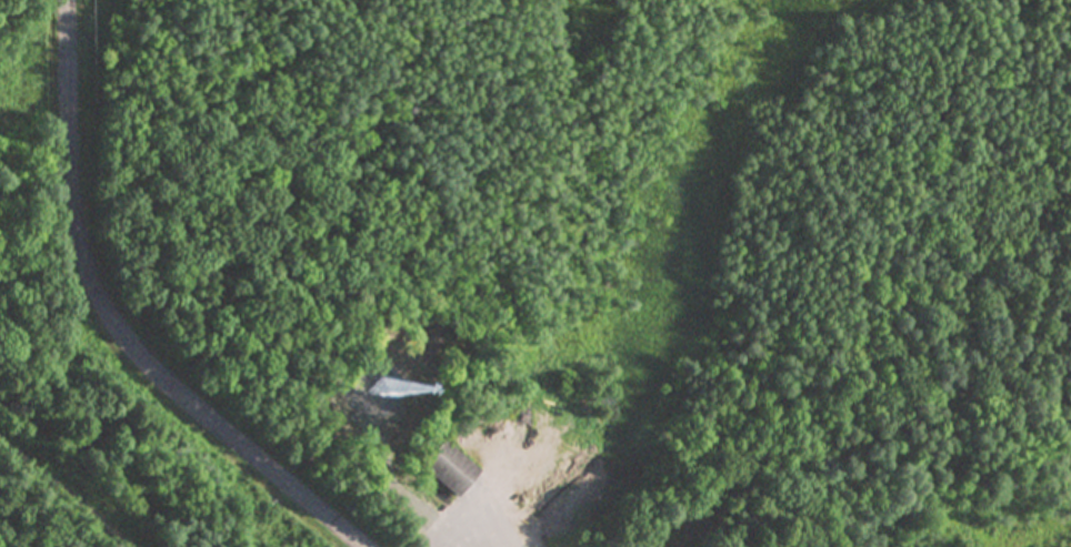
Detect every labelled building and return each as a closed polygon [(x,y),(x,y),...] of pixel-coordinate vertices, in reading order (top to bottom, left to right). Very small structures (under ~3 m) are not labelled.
[(454,498),(476,473),(439,441),(417,466),(454,498)]
